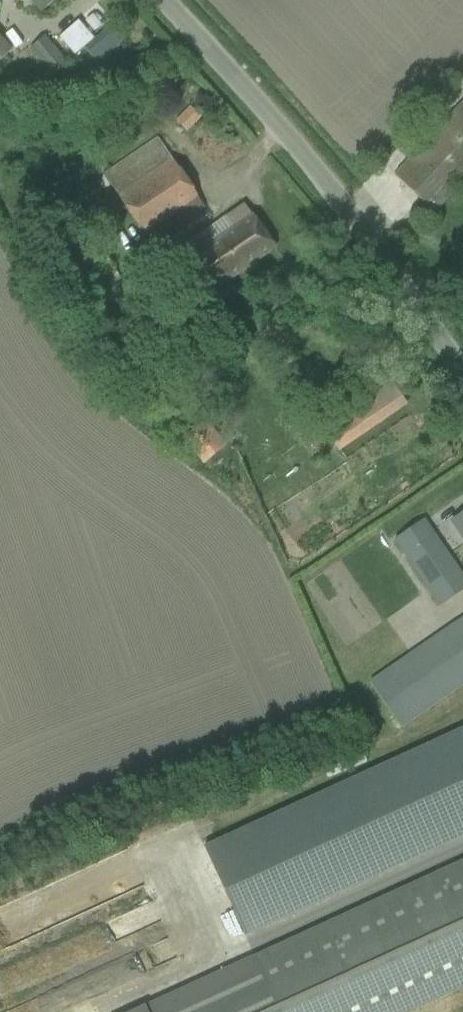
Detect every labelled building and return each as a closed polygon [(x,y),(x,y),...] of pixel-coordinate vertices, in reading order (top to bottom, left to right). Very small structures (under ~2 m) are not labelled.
[(41,12),(54,0),(30,0),(41,12)] [(78,21),(59,38),(74,55),(84,47),(93,39),(78,21)] [(93,39),(84,47),(96,61),(126,36),(113,21),(93,39)] [(67,64),(44,36),(28,50),(52,77),(67,64)] [(11,50),(0,38),(0,60),(11,50)] [(408,160),(394,175),(436,215),(440,211),(437,208),(462,181),(462,102),(408,160)] [(158,138),(141,149),(106,173),(153,242),(204,207),(197,196),(158,138)] [(244,204),(227,215),(179,249),(209,292),(274,247),(244,204)] [(322,428),(338,450),(405,405),(389,382),(322,428)] [(183,440),(203,465),(227,445),(207,420),(183,440)] [(451,521),(462,538),(462,513),(451,521)] [(408,531),(393,541),(438,607),(462,590),(462,577),(424,520),(408,531)] [(369,684),(399,728),(462,684),(462,619),(369,684)] [(209,853),(247,936),(462,837),(462,736),(209,853)] [(462,984),(462,862),(134,1011),(402,1011),(462,984)]
